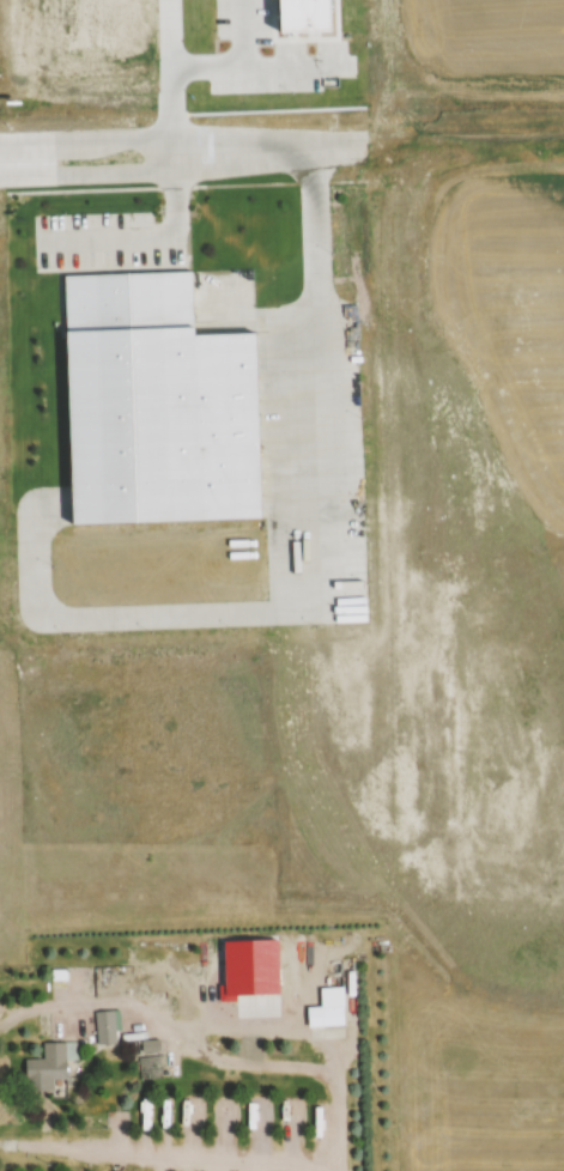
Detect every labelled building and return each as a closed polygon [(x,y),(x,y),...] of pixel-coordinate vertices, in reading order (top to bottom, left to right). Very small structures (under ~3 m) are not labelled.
[(68,274),(78,529),(275,522),(268,341),(207,344),(204,269),(68,274)] [(168,966),(121,966),(121,976),(139,976),(139,988),(168,988),(168,966)] [(66,969),(54,969),(54,981),(66,981),(66,969)] [(344,987),(321,987),(321,1025),(344,1025),(344,987)] [(116,1011),(96,1012),(97,1044),(117,1044),(116,1011)] [(76,1042),(44,1042),(44,1059),(27,1059),(27,1090),(54,1090),(54,1079),(70,1079),(70,1060),(76,1060),(76,1042)] [(140,1057),(140,1078),(161,1077),(160,1057),(140,1057)]
